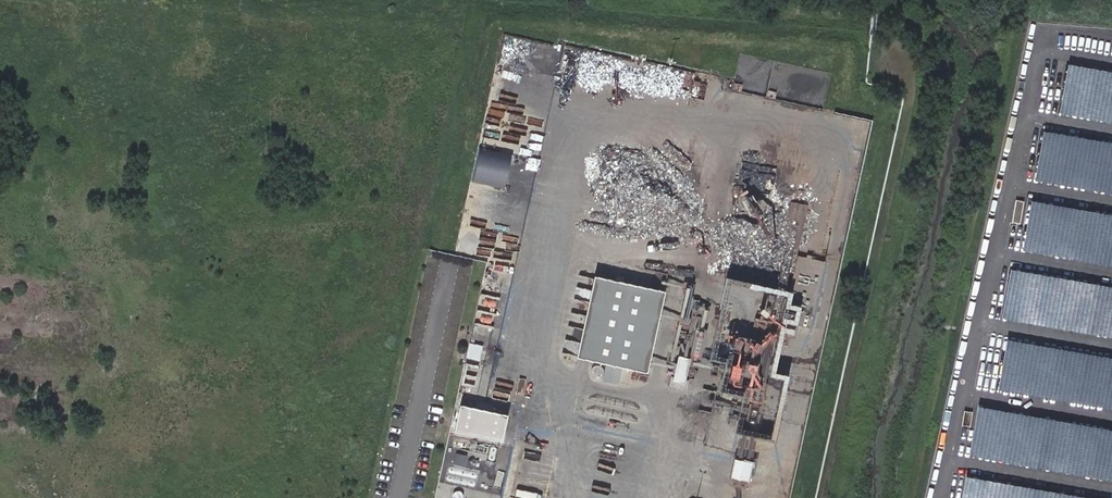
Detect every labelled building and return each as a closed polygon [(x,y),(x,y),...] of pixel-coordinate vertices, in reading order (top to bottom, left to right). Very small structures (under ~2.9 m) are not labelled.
[(1063,112),(1106,118),(1108,105),(1099,104),(1101,92),(1093,90),(1095,78),(1085,77),(1086,70),(1111,74),(1111,70),(1071,63),(1063,112)] [(508,188),(516,154),(480,145),(472,179),(508,188)] [(1034,199),(1026,249),(1087,259),(1090,245),(1069,241),(1072,221),(1067,220),(1069,205),(1034,199)] [(1013,268),(1005,318),(1088,330),(1090,319),(1085,318),(1087,307),(1089,308),(1093,281),(1013,268)] [(604,279),(598,363),(658,367),(664,283),(604,279)] [(668,307),(688,312),(693,287),(673,283),(668,307)] [(738,291),(719,286),(716,296),(729,300),(714,356),(733,361),(725,389),(749,395),(732,457),(752,456),(757,436),(774,435),(774,432),(763,429),(762,413),(775,417),(775,423),(779,422),(787,393),(787,387),(778,385),(775,397),(769,397),(767,379),(768,376),(765,344),(763,352),(757,284),(750,285),(750,290),(738,291)] [(1010,339),(1002,388),(1081,401),(1082,394),(1070,392),(1074,367),(1083,369),(1086,351),(1010,339)] [(681,353),(678,379),(689,380),(692,355),(681,353)] [(464,403),(459,431),(508,439),(513,411),(464,403)] [(981,405),(973,454),(1032,464),(1033,454),(1026,452),(1028,441),(1006,437),(1008,425),(996,423),(998,408),(981,405)] [(754,479),(757,460),(738,456),(734,476),(754,479)] [(965,497),(1051,497),(1053,491),(969,477),(965,497)]
